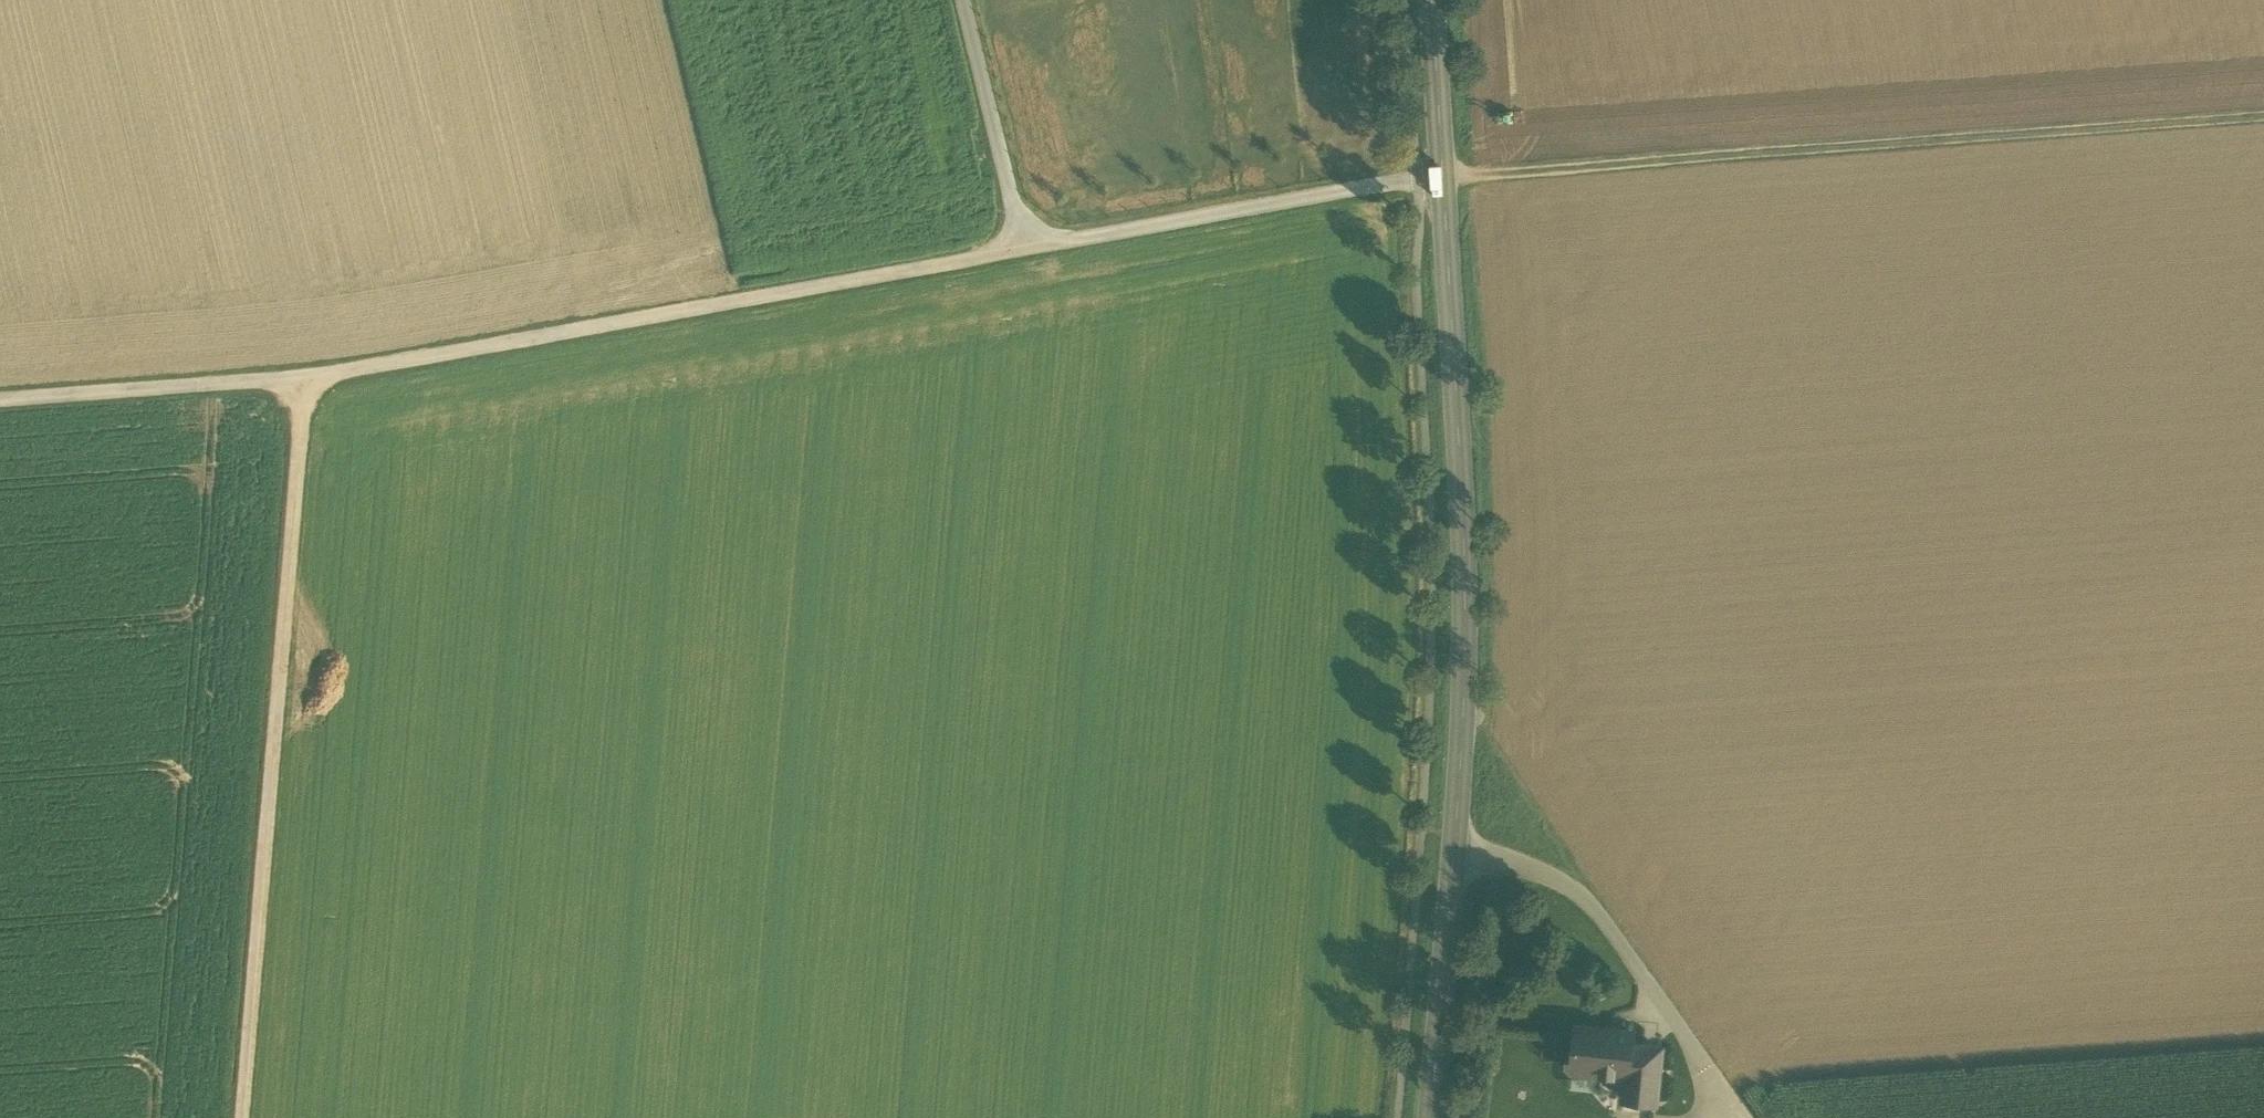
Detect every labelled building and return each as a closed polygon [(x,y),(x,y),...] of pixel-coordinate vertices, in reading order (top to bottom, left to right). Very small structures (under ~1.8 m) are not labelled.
[(1614,1035),(1577,1031),(1575,1050),(1569,1055),(1568,1066),(1573,1072),(1626,1077),(1629,1078),(1632,1046),(1634,1032),(1619,1031),(1614,1035)] [(1662,1049),(1632,1046),(1629,1078),(1626,1077),(1624,1100),(1656,1104),(1662,1049)]
